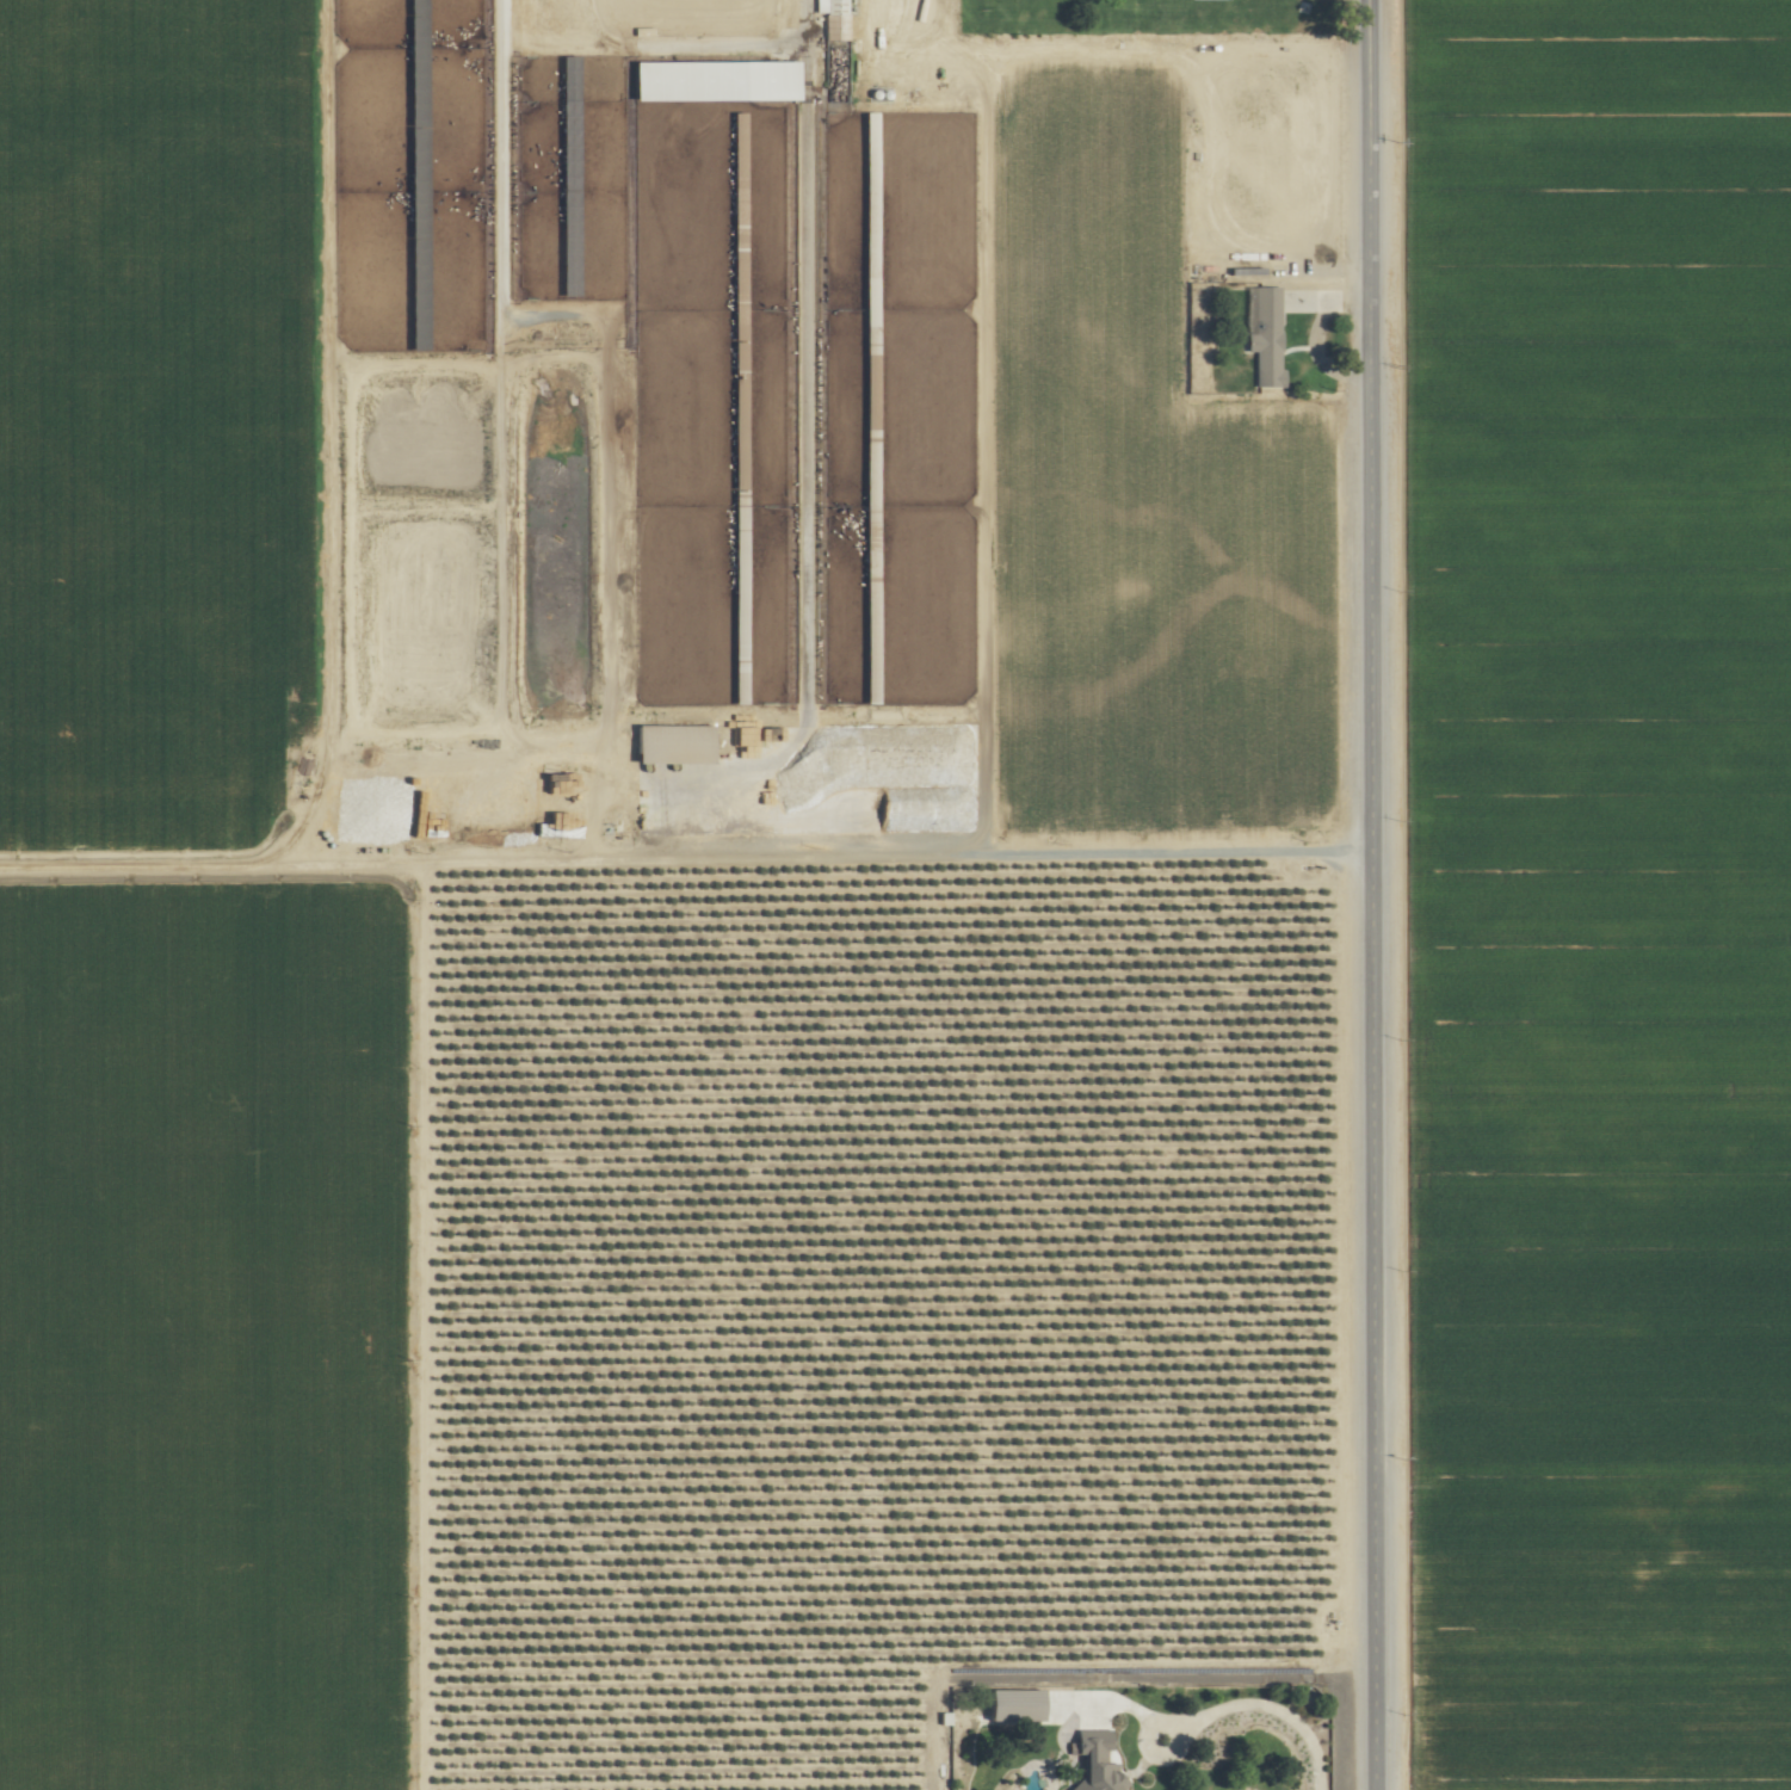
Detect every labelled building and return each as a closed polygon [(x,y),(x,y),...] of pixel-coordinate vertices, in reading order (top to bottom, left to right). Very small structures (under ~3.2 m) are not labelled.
[(812,13),(822,13),(822,22),(831,22),(831,40),(844,40),(844,0),(812,0),(812,13)] [(628,102),(792,102),(792,62),(628,62),(628,102)] [(1252,387),(1278,387),(1278,287),(1252,287),(1252,335),(1243,335),(1243,353),(1251,353),(1252,387)] [(1124,1783),(1114,1776),(1113,1763),(1104,1763),(1103,1754),(1108,1747),(1108,1729),(1075,1731),(1070,1738),(1071,1754),(1077,1758),(1077,1775),(1067,1789),(1119,1789),(1124,1783)]
